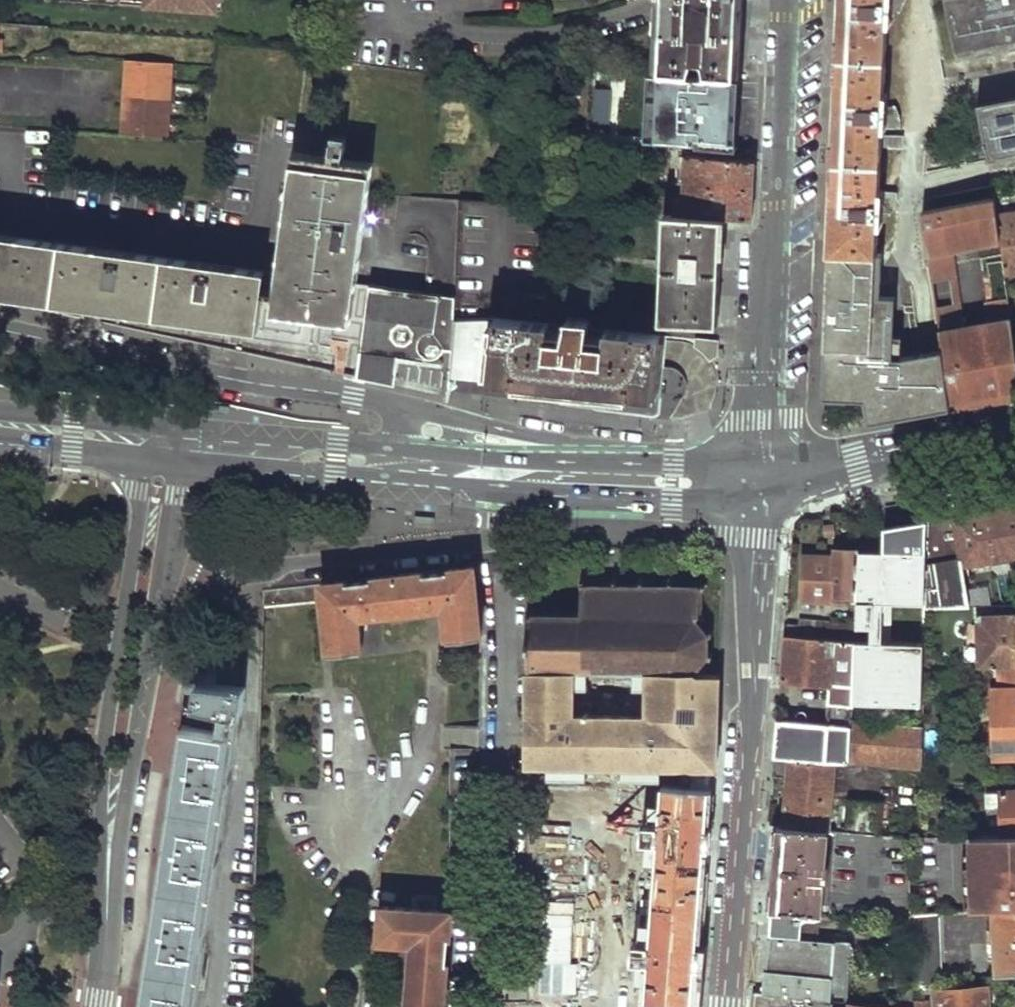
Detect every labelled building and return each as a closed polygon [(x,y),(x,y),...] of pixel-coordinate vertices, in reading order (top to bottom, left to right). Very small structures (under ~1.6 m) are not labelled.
[(141,5),(223,12),(224,0),(142,0),(141,5)] [(660,73),(673,73),(685,73),(709,74),(734,76),(737,10),(738,0),(663,0),(662,7),(662,21),(660,73)] [(846,34),(839,33),(838,75),(843,75),(841,119),(841,133),(836,133),(834,180),(839,180),(839,197),(837,232),(832,231),(831,251),(879,253),(879,250),(881,210),(894,211),(900,194),(882,193),(882,188),(884,145),(906,146),(907,133),(885,132),(885,125),(885,120),(903,120),(899,103),(886,103),(890,7),(903,8),(906,0),(847,0),(846,34)] [(952,51),(953,51),(1014,39),(1014,0),(942,0),(952,51)] [(1014,47),(1014,39),(953,51),(955,59),(1014,47)] [(128,60),(123,134),(169,138),(175,64),(128,60)] [(732,139),(734,76),(660,73),(657,136),(732,139)] [(974,105),(985,161),(986,161),(1014,156),(1014,97),(974,105)] [(657,149),(655,174),(667,174),(669,149),(662,149),(657,149)] [(262,323),(267,293),(277,295),(276,306),(298,309),(354,317),(373,163),(295,153),(280,276),(0,239),(0,287),(262,323)] [(650,197),(648,214),(660,215),(723,219),(752,220),(754,190),(755,160),(685,156),(684,184),(699,185),(698,200),(650,197)] [(1014,164),(1014,156),(986,161),(988,169),(1014,164)] [(619,196),(618,212),(629,213),(630,197),(619,196)] [(919,208),(926,252),(949,247),(1001,240),(997,216),(997,211),(994,196),(919,208)] [(1005,275),(1014,274),(1014,214),(997,216),(1001,240),(1005,275)] [(665,270),(662,319),(720,323),(721,284),(722,248),(723,219),(660,215),(656,269),(665,270)] [(949,247),(926,252),(939,330),(962,325),(949,247)] [(879,253),(831,251),(830,271),(830,291),(883,293),(885,250),(879,250),(879,253)] [(373,283),(362,375),(404,381),(449,387),(450,378),(457,316),(457,308),(458,297),(373,283)] [(883,293),(830,291),(827,364),(836,364),(834,395),(866,398),(876,399),(880,419),(904,415),(951,407),(942,349),(895,354),(896,318),(882,318),(883,293)] [(882,318),(896,318),(897,293),(883,293),(882,318)] [(951,407),(985,401),(1014,396),(1014,341),(1008,296),(986,300),(989,321),(962,325),(939,330),(939,334),(942,349),(951,407)] [(568,325),(457,316),(450,378),(579,391),(654,398),(660,332),(591,327),(592,319),(569,317),(568,325)] [(695,337),(693,347),(701,352),(709,361),(717,356),(718,340),(695,337)] [(836,364),(827,364),(826,395),(834,395),(836,364)] [(876,399),(866,398),(870,421),(880,419),(876,399)] [(925,520),(923,609),(951,609),(967,608),(960,567),(948,519),(952,518),(949,494),(938,496),(925,498),(925,520)] [(948,519),(960,567),(1014,558),(1014,508),(952,518),(948,519)] [(850,706),(921,707),(922,671),(922,658),(923,622),(923,609),(925,520),(880,529),(880,579),(853,578),(853,604),(852,643),(850,706)] [(831,560),(800,558),(799,602),(853,604),(853,578),(854,553),(831,552),(831,560)] [(880,554),(854,553),(853,578),(880,579),(880,554)] [(264,588),(264,605),(323,599),(329,650),(362,647),(359,615),(444,605),(449,639),(481,636),(475,566),(395,574),(301,584),(264,588)] [(527,609),(526,672),(529,673),(576,675),(587,675),(639,676),(650,676),(702,677),(701,671),(709,660),(712,661),(713,656),(710,653),(712,637),(714,636),(714,631),(708,631),(707,622),(703,617),(705,592),(708,588),(705,584),(700,589),(674,587),(674,582),(668,582),(667,584),(661,584),(660,587),(652,587),(652,583),(647,583),(646,580),(641,580),(641,586),(620,586),(619,580),(615,580),(615,586),(589,586),(588,579),(583,579),(582,612),(565,610),(555,610),(555,613),(538,612),(538,609),(527,609)] [(923,609),(923,622),(950,621),(951,609),(923,609)] [(978,669),(995,668),(1014,667),(1014,619),(976,621),(978,669)] [(781,663),(779,680),(826,685),(824,705),(850,710),(850,706),(852,643),(783,636),(781,663)] [(997,689),(1014,688),(1014,667),(995,668),(997,689)] [(650,964),(647,1003),(694,1006),(697,971),(708,825),(712,768),(717,768),(718,703),(719,677),(702,677),(650,676),(648,718),(576,714),(576,675),(529,673),(526,763),(676,769),(675,789),(662,788),(660,823),(657,825),(656,844),(659,844),(650,945),(643,945),(643,952),(648,953),(648,964),(650,964)] [(587,675),(587,688),(639,689),(639,676),(587,675)] [(187,681),(183,701),(243,712),(245,687),(187,681)] [(990,748),(984,748),(984,757),(1014,755),(1014,695),(988,696),(990,748)] [(231,731),(220,729),(223,717),(194,713),(193,725),(183,725),(141,1006),(190,1006),(231,731)] [(820,725),(776,722),(773,757),(788,759),(833,764),(848,765),(848,764),(850,723),(821,720),(820,725)] [(850,723),(848,764),(920,770),(921,733),(850,723)] [(788,759),(782,826),(826,831),(833,764),(788,759)] [(1002,836),(1014,835),(1014,792),(984,793),(985,810),(1000,808),(1002,836)] [(848,803),(845,833),(877,837),(881,806),(848,803)] [(772,875),(769,911),(818,917),(826,831),(782,826),(776,826),(772,875)] [(962,838),(964,882),(987,881),(987,896),(964,896),(965,914),(996,911),(1014,910),(1014,835),(1002,836),(962,838)] [(964,882),(964,896),(987,896),(987,881),(964,882)] [(452,911),(436,910),(436,898),(410,895),(410,908),(384,905),(381,939),(413,942),(408,1006),(444,1006),(452,911)] [(999,979),(1014,977),(1014,910),(996,911),(999,979)] [(765,953),(762,991),(842,1003),(847,962),(833,959),(835,944),(796,940),(798,924),(818,920),(818,917),(769,911),(765,953)] [(942,981),(940,916),(912,918),(915,983),(942,981)] [(499,973),(499,1003),(548,1002),(549,926),(536,927),(526,927),(525,959),(508,960),(508,972),(499,973)] [(916,1006),(928,1006),(926,985),(915,986),(916,1006)] [(939,1006),(991,1006),(990,988),(938,992),(939,1006)] [(844,1004),(842,1003),(762,991),(754,991),(753,1006),(845,1006),(844,1004)]
